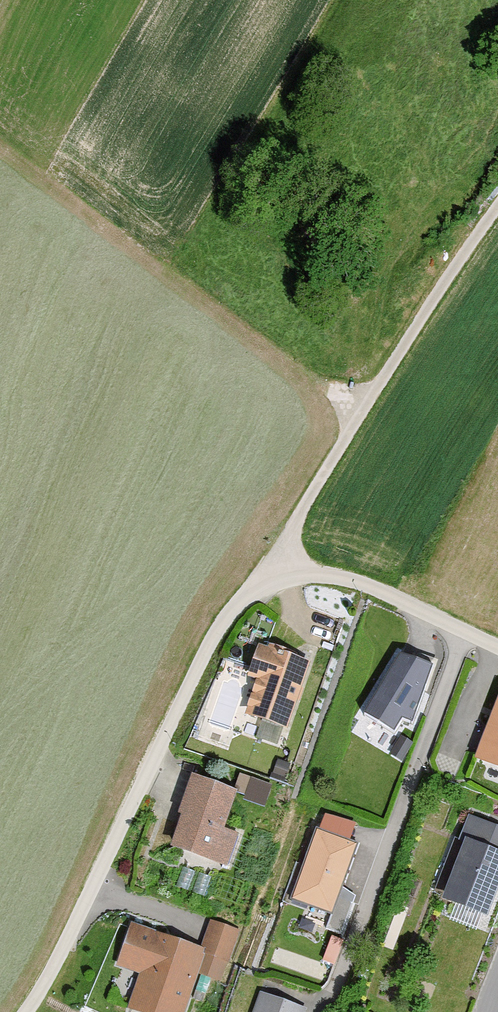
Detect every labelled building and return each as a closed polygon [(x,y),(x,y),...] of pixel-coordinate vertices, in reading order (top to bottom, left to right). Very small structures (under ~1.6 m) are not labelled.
[(305,662),(251,644),(242,671),(253,674),(241,710),(284,725),(305,662)] [(393,652),(355,709),(387,728),(396,713),(410,719),(424,664),(393,652)] [(495,685),(468,755),(497,766),(497,686),(495,685)] [(234,788),(186,773),(163,842),(227,863),(237,831),(221,826),(234,788)] [(267,802),(274,781),(254,774),(246,794),(267,802)] [(338,897),(357,843),(320,830),(295,900),(332,913),(326,929),(341,934),(353,902),(338,897)] [(458,838),(436,897),(482,914),(497,870),(497,853),(458,838)] [(215,917),(205,945),(233,955),(243,927),(215,917)] [(128,919),(115,961),(137,968),(125,1005),(147,1011),(184,1011),(205,945),(128,919)] [(256,1011),(301,1011),(262,998),(256,1011)]
